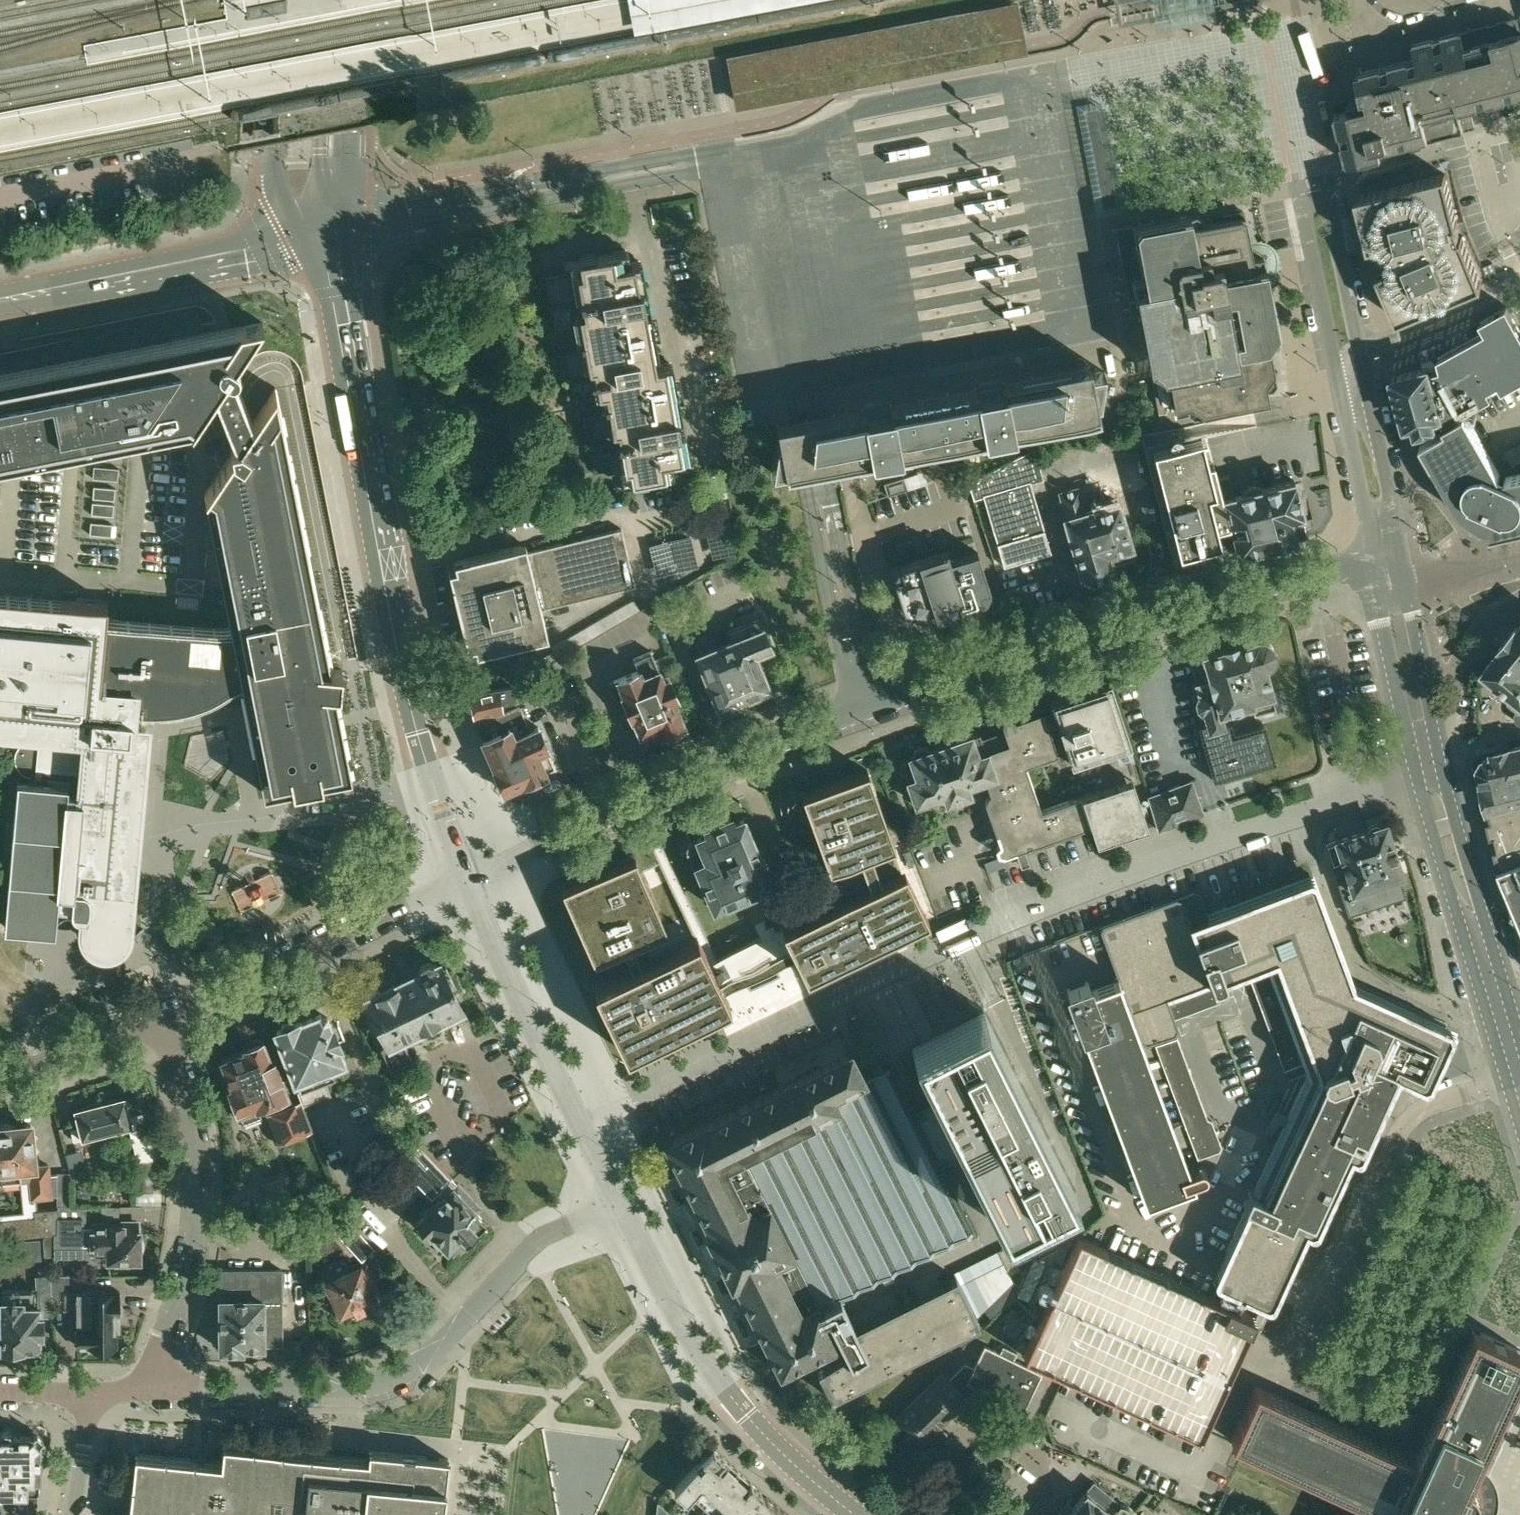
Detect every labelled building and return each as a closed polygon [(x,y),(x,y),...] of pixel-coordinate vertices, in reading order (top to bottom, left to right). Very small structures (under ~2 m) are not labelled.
[(1121,8),(1123,16),(1124,22),(1154,16),(1158,15),(1187,10),(1215,4),(1220,4),(1239,0),(1120,0),(1121,8)] [(723,57),(734,109),(839,89),(1026,52),(1025,47),(1024,41),(1016,1),(1006,3),(723,57)] [(1464,130),(1459,109),(1514,95),(1519,94),(1519,27),(1518,18),(1459,32),(1412,44),(1416,58),(1356,73),(1362,99),(1348,102),(1350,109),(1336,112),(1348,161),(1348,162),(1349,162),(1370,157),(1369,153),(1389,148),(1391,156),(1422,149),(1420,140),(1442,135),(1464,130)] [(1398,319),(1482,284),(1475,266),(1462,236),(1458,224),(1445,174),(1429,178),(1357,196),(1369,246),(1381,244),(1388,267),(1378,271),(1398,319)] [(1164,420),(1268,400),(1264,379),(1275,377),(1269,345),(1275,344),(1278,339),(1277,331),(1273,311),(1268,283),(1265,267),(1260,268),(1253,263),(1249,238),(1243,211),(1201,218),(1201,217),(1200,217),(1196,214),(1196,213),(1123,227),(1139,312),(1149,362),(1151,374),(1155,377),(1153,381),(1152,381),(1159,416),(1164,419),(1164,420)] [(630,263),(627,250),(569,260),(593,392),(606,390),(622,480),(650,475),(680,470),(678,456),(689,454),(672,361),(660,363),(641,261),(630,263)] [(1410,432),(1413,439),(1414,439),(1419,436),(1492,395),(1519,380),(1519,330),(1507,306),(1480,321),(1485,330),(1444,352),(1438,356),(1441,367),(1430,370),(1429,367),(1428,368),(1428,367),(1427,366),(1424,367),(1424,368),(1423,369),(1423,368),(1417,370),(1418,370),(1417,370),(1416,370),(1414,370),(1414,371),(1413,372),(1413,371),(1408,373),(1407,373),(1406,373),(1404,373),(1404,374),(1403,374),(1398,375),(1398,376),(1397,376),(1397,375),(1396,375),(1393,376),(1392,376),(1392,377),(1392,378),(1391,378),(1392,382),(1393,382),(1396,389),(1395,390),(1396,392),(1396,393),(1398,400),(1398,401),(1399,402),(1399,403),(1401,410),(1401,411),(1401,413),(1402,413),(1404,421),(1403,422),(1404,425),(1405,425),(1405,426),(1404,426),(1404,427),(1405,427),(1409,426),(1410,432)] [(58,361),(0,372),(0,464),(75,449),(194,426),(218,390),(238,441),(232,442),(234,451),(207,491),(216,538),(233,626),(229,627),(223,627),(217,627),(108,617),(109,601),(68,597),(0,591),(0,729),(41,732),(40,740),(35,739),(17,755),(33,774),(32,781),(18,780),(5,927),(28,929),(56,931),(58,906),(72,907),(72,909),(73,911),(73,913),(75,915),(76,916),(78,917),(80,917),(87,918),(87,926),(91,940),(105,947),(119,943),(126,929),(130,890),(123,889),(124,876),(126,875),(127,875),(129,874),(130,872),(131,871),(131,869),(131,867),(131,865),(130,863),(128,862),(126,861),(125,861),(126,854),(128,854),(129,853),(131,852),(132,850),(133,849),(133,847),(133,845),(132,843),(131,842),(130,840),(128,840),(127,839),(132,780),(136,737),(132,736),(135,711),(139,712),(143,712),(160,712),(179,710),(181,710),(193,707),(203,704),(209,702),(218,698),(244,685),(253,731),(256,742),(265,791),(294,785),(295,787),(323,782),(325,781),(325,779),(354,774),(337,690),(342,690),(342,673),(331,671),(329,662),(276,388),(255,420),(237,374),(242,367),(238,360),(265,320),(232,327),(191,335),(176,338),(58,361)] [(825,469),(849,464),(1099,418),(1096,403),(1099,402),(1102,383),(1104,370),(1091,373),(1089,364),(1002,381),(1004,389),(978,394),(976,386),(889,402),(890,410),(865,415),(863,407),(840,411),(833,412),(815,416),(776,423),(779,440),(776,440),(772,472),(784,469),(786,476),(801,474),(825,469)] [(1505,477),(1504,478),(1500,476),(1500,475),(1465,413),(1443,425),(1446,429),(1427,440),(1428,442),(1424,444),(1455,498),(1459,504),(1460,507),(1462,510),(1468,515),(1467,516),(1468,517),(1468,518),(1472,521),(1474,522),(1485,527),(1487,528),(1492,530),(1492,532),(1493,532),(1494,532),(1519,526),(1519,474),(1505,477)] [(1203,436),(1177,444),(1150,451),(1177,555),(1219,544),(1215,530),(1228,527),(1215,479),(1203,436)] [(983,496),(992,525),(1003,565),(1051,551),(1030,483),(1043,479),(1034,447),(968,481),(974,499),(983,496)] [(118,468),(93,466),(92,478),(117,480),(118,468)] [(1306,537),(1294,480),(1291,481),(1261,488),(1260,487),(1254,485),(1248,487),(1244,491),(1244,492),(1234,495),(1229,475),(1215,479),(1228,527),(1235,555),(1306,537)] [(888,495),(907,489),(903,476),(883,482),(888,495)] [(1131,546),(1121,513),(1118,501),(1086,510),(1079,485),(1058,491),(1062,503),(1066,516),(1064,517),(1081,574),(1091,580),(1106,575),(1112,565),(1108,553),(1131,546)] [(114,488),(93,486),(92,497),(113,499),(114,488)] [(113,504),(92,502),(91,514),(112,515),(113,504)] [(111,524),(90,522),(89,534),(110,536),(111,524)] [(636,587),(622,530),(527,552),(525,545),(455,561),(457,569),(450,571),(468,649),(475,647),(477,656),(550,639),(543,609),(636,587)] [(947,551),(899,566),(897,567),(893,575),(893,578),(902,609),(905,617),(932,608),(934,614),(936,614),(938,615),(938,616),(983,602),(983,601),(985,600),(989,592),(989,590),(977,551),(953,559),(951,552),(947,552),(947,551)] [(733,640),(718,646),(713,634),(694,642),(699,654),(698,654),(710,685),(707,686),(714,703),(717,702),(719,706),(724,705),(726,707),(736,703),(737,700),(768,688),(754,653),(770,647),(763,628),(762,628),(755,610),(734,618),(737,625),(728,629),(733,640)] [(1519,627),(1517,626),(1497,651),(1499,652),(1483,671),(1484,671),(1493,679),(1506,689),(1504,691),(1504,693),(1504,695),(1505,697),(1510,701),(1518,708),(1515,713),(1514,716),(1515,719),(1517,722),(1519,723),(1519,724),(1519,626),(1519,627)] [(1271,760),(1262,727),(1231,736),(1227,724),(1223,725),(1220,712),(1251,703),(1253,713),(1275,707),(1271,694),(1272,693),(1273,693),(1272,690),(1271,690),(1264,666),(1266,665),(1269,664),(1270,662),(1272,660),(1273,658),(1274,655),(1274,652),(1273,650),(1273,648),(1271,645),(1270,643),(1268,642),(1265,641),(1263,640),(1260,640),(1258,640),(1257,640),(1256,639),(1253,640),(1254,641),(1237,645),(1237,644),(1234,645),(1234,646),(1233,643),(1225,645),(1226,648),(1223,648),(1223,649),(1206,654),(1206,653),(1203,654),(1203,655),(1202,655),(1203,658),(1204,658),(1204,659),(1200,660),(1195,662),(1195,661),(1191,662),(1196,682),(1199,695),(1207,723),(1201,725),(1215,776),(1271,760)] [(682,724),(679,717),(680,717),(672,698),(676,697),(666,672),(660,675),(650,650),(633,657),(638,670),(614,680),(615,681),(611,683),(610,686),(615,698),(617,699),(621,697),(630,718),(634,716),(640,732),(659,725),(662,732),(682,724)] [(1111,682),(1103,684),(1049,702),(1070,766),(1130,746),(1122,720),(1111,682)] [(541,727),(528,732),(519,707),(504,713),(503,711),(502,705),(516,702),(514,687),(505,688),(471,695),(475,714),(480,725),(479,725),(485,739),(484,739),(496,767),(495,767),(496,769),(494,775),(498,786),(504,788),(505,789),(525,781),(525,782),(528,780),(532,782),(544,777),(546,772),(546,771),(539,752),(550,748),(541,727)] [(1029,846),(1090,825),(1080,796),(1041,810),(1025,766),(1057,754),(1042,710),(1014,720),(1013,717),(1010,716),(1007,716),(1004,717),(1002,719),(1001,722),(1002,725),(1005,734),(992,739),(1029,846)] [(984,779),(990,794),(988,795),(985,801),(999,843),(995,848),(997,854),(1004,855),(1029,846),(992,739),(982,742),(979,734),(912,758),(919,778),(910,782),(908,785),(907,786),(906,789),(905,792),(906,795),(907,797),(909,798),(911,799),(912,800),(914,800),(917,800),(917,803),(945,793),(947,801),(954,805),(966,800),(970,794),(967,786),(984,779)] [(1498,869),(1519,861),(1519,745),(1493,752),(1494,757),(1484,759),(1483,759),(1479,767),(1484,785),(1483,786),(1484,790),(1481,793),(1484,802),(1487,804),(1488,808),(1491,820),(1487,821),(1491,838),(1494,837),(1497,848),(1493,849),(1497,865),(1499,865),(1499,868),(1498,869)] [(860,857),(870,885),(782,927),(710,962),(697,935),(652,957),(643,939),(667,928),(635,855),(562,887),(594,960),(611,953),(620,972),(593,985),(626,1053),(712,1011),(730,1002),(802,968),(806,977),(919,922),(901,870),(892,846),(895,845),(867,769),(802,793),(829,869),(860,857)] [(1195,776),(1145,792),(1157,829),(1202,814),(1195,793),(1200,791),(1195,776)] [(1132,778),(1080,796),(1090,825),(1097,843),(1148,826),(1132,778)] [(688,874),(705,913),(771,884),(743,819),(733,823),(730,817),(707,827),(710,834),(685,845),(696,870),(688,874)] [(1339,838),(1336,840),(1342,858),(1347,874),(1336,878),(1348,913),(1405,894),(1398,876),(1402,874),(1394,850),(1392,845),(1384,823),(1380,825),(1375,822),(1369,825),(1366,829),(1339,838)] [(1342,858),(1336,840),(1327,843),(1333,860),(1342,858)] [(1512,901),(1511,902),(1511,905),(1511,908),(1512,911),(1513,914),(1514,917),(1516,919),(1518,922),(1519,923),(1519,861),(1498,869),(1501,876),(1512,901)] [(1324,910),(1322,902),(1315,886),(1314,881),(1308,878),(1207,916),(1199,892),(1193,890),(1102,923),(1101,927),(1116,971),(1067,989),(1144,1201),(1193,1183),(1192,1179),(1202,1175),(1203,1175),(1204,1174),(1205,1173),(1205,1172),(1205,1171),(1205,1170),(1205,1169),(1205,1168),(1204,1166),(1203,1166),(1202,1165),(1200,1164),(1198,1165),(1188,1168),(1141,1039),(1147,1042),(1175,1032),(1178,1026),(1175,1017),(1220,1000),(1222,997),(1216,983),(1226,979),(1225,977),(1247,968),(1285,1069),(1305,1061),(1310,1073),(1255,1192),(1253,1191),(1250,1192),(1246,1201),(1247,1204),(1249,1205),(1224,1259),(1214,1280),(1225,1286),(1253,1298),(1271,1307),(1274,1301),(1281,1285),(1296,1253),(1301,1242),(1304,1237),(1307,1230),(1311,1232),(1316,1231),(1351,1155),(1355,1157),(1361,1155),(1397,1075),(1404,1078),(1422,1087),(1429,1085),(1441,1057),(1451,1036),(1449,1030),(1353,985),(1324,910)] [(419,1029),(421,1033),(425,1036),(428,1036),(431,1035),(437,1033),(440,1031),(441,1028),(442,1026),(442,1022),(440,1018),(461,1009),(451,988),(456,986),(447,966),(442,969),(440,964),(437,965),(436,964),(428,961),(421,965),(418,972),(417,973),(418,974),(368,999),(389,1043),(380,1047),(390,1068),(411,1059),(401,1038),(419,1029)] [(914,1110),(941,1166),(949,1162),(950,1163),(951,1164),(953,1164),(954,1164),(956,1164),(957,1163),(958,1161),(958,1160),(958,1159),(958,1158),(965,1154),(1002,1228),(1074,1192),(982,1008),(931,1033),(933,1036),(911,1047),(937,1099),(914,1110)] [(298,1090),(302,1100),(305,1107),(333,1096),(327,1080),(337,1076),(332,1064),(346,1059),(341,1045),(342,1044),(334,1024),(332,1025),(329,1017),(321,1014),(303,1021),(301,1020),(297,1022),(294,1019),(284,1023),(282,1028),(279,1029),(302,1088),(298,1090)] [(258,1105),(268,1101),(275,1118),(272,1120),(280,1140),(312,1127),(305,1107),(302,1100),(294,1104),(276,1057),(273,1059),(265,1038),(263,1038),(260,1035),(248,1040),(246,1045),(245,1046),(245,1048),(222,1057),(223,1060),(218,1062),(223,1076),(228,1074),(232,1086),(230,1087),(239,1109),(240,1109),(245,1121),(262,1114),(258,1105)] [(914,1110),(890,1063),(862,1077),(849,1052),(794,1080),(793,1079),(779,1086),(780,1087),(750,1102),(735,1109),(735,1110),(706,1125),(705,1123),(665,1144),(680,1173),(681,1172),(711,1233),(708,1235),(720,1259),(732,1282),(735,1281),(766,1342),(765,1342),(780,1372),(837,1343),(836,1342),(839,1340),(845,1353),(817,1371),(831,1398),(979,1324),(955,1276),(854,1326),(840,1298),(872,1283),(934,1252),(934,1251),(974,1231),(941,1166),(914,1110)] [(130,1115),(125,1095),(75,1108),(82,1137),(131,1125),(140,1161),(155,1157),(144,1112),(130,1115)] [(1186,1127),(1198,1160),(1219,1152),(1222,1147),(1212,1121),(1207,1119),(1186,1127)] [(0,1126),(0,1151),(3,1183),(21,1182),(23,1212),(6,1213),(8,1237),(45,1234),(57,1233),(59,1233),(59,1207),(35,1210),(34,1199),(52,1197),(49,1165),(35,1166),(31,1124),(13,1126),(9,1123),(2,1124),(0,1126)] [(435,1190),(442,1197),(417,1222),(438,1243),(442,1239),(454,1252),(487,1221),(477,1211),(482,1206),(458,1182),(435,1158),(419,1142),(399,1161),(431,1194),(435,1190)] [(58,1173),(59,1204),(72,1204),(71,1172),(58,1173)] [(86,1205),(72,1204),(59,1204),(59,1207),(59,1233),(57,1233),(45,1234),(44,1254),(84,1255),(84,1249),(91,1249),(91,1255),(105,1256),(105,1263),(141,1263),(141,1255),(142,1253),(143,1251),(144,1249),(145,1246),(145,1244),(145,1241),(145,1239),(144,1237),(143,1234),(142,1232),(141,1231),(141,1219),(121,1219),(121,1223),(109,1222),(109,1221),(94,1221),(94,1226),(85,1226),(86,1205)] [(8,1237),(6,1213),(0,1214),(0,1238),(8,1237)] [(375,1247),(349,1218),(337,1229),(363,1258),(375,1247)] [(1023,1355),(1200,1436),(1233,1365),(1240,1349),(1245,1338),(1250,1328),(1255,1316),(1246,1312),(1219,1300),(1208,1295),(1078,1235),(1023,1355)] [(41,1258),(40,1238),(19,1239),(20,1259),(41,1258)] [(980,1311),(1013,1279),(1010,1274),(1020,1268),(1008,1244),(959,1269),(980,1311)] [(368,1262),(361,1265),(328,1280),(342,1311),(381,1294),(372,1276),(376,1274),(372,1265),(369,1266),(368,1262)] [(284,1270),(223,1270),(222,1298),(221,1348),(227,1348),(228,1349),(230,1350),(231,1350),(233,1351),(235,1351),(236,1350),(238,1350),(239,1349),(241,1348),(284,1348),(284,1298),(284,1270)] [(54,1313),(53,1303),(50,1277),(50,1275),(38,1275),(38,1289),(21,1289),(21,1290),(3,1290),(3,1300),(2,1300),(3,1347),(7,1347),(7,1348),(10,1352),(18,1352),(21,1347),(24,1347),(24,1346),(41,1345),(41,1333),(44,1333),(44,1313),(54,1313)] [(64,1308),(78,1308),(78,1345),(93,1345),(93,1351),(114,1351),(114,1347),(117,1347),(117,1330),(121,1330),(121,1290),(106,1290),(106,1288),(85,1288),(85,1290),(81,1290),(81,1277),(50,1277),(53,1303),(64,1303),(64,1308)] [(1253,1298),(1225,1286),(1219,1300),(1246,1312),(1253,1298)] [(1477,1463),(1474,1462),(1477,1457),(1519,1363),(1519,1349),(1471,1327),(1411,1457),(1287,1400),(1255,1385),(1230,1439),(1387,1511),(1385,1514),(1494,1514),(1495,1513),(1497,1509),(1497,1504),(1498,1500),(1498,1495),(1497,1491),(1496,1487),(1494,1483),(1492,1479),(1490,1475),(1487,1472),(1484,1468),(1480,1466),(1477,1463)] [(1020,1361),(999,1352),(983,1344),(973,1365),(964,1361),(946,1379),(941,1374),(891,1422),(916,1447),(977,1387),(1024,1409),(1041,1371),(1020,1361)] [(15,1494),(16,1435),(14,1435),(12,1430),(2,1430),(0,1434),(0,1494),(15,1494)] [(35,1436),(16,1435),(15,1494),(39,1494),(41,1480),(42,1443),(46,1438),(39,1433),(35,1436)] [(448,1459),(369,1450),(368,1461),(223,1444),(221,1464),(136,1454),(131,1498),(129,1514),(442,1514),(448,1459)] [(761,1492),(750,1481),(750,1482),(724,1458),(724,1457),(713,1447),(712,1448),(711,1447),(674,1488),(686,1500),(686,1499),(703,1514),(740,1514),(761,1492)] [(1134,1510),(1129,1506),(1124,1504),(1120,1503),(1093,1481),(1065,1514),(1137,1514),(1134,1510)] [(765,1497),(751,1514),(789,1514),(778,1506),(778,1505),(766,1496),(765,1497)] [(657,1502),(656,1514),(670,1514),(671,1514),(657,1502)]
